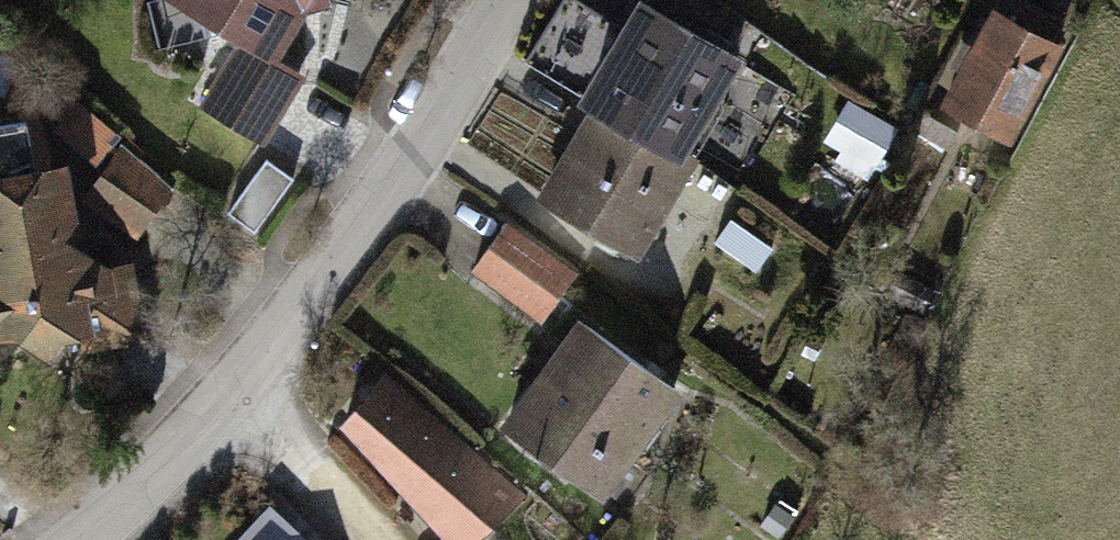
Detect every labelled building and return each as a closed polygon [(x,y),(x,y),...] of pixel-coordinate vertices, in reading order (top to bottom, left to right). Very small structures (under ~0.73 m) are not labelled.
[(154,3),(229,47),(194,106),(267,149),(305,84),(269,63),(306,0),(156,0),(154,3)] [(646,0),(630,0),(570,100),(586,109),(532,200),(641,264),(691,179),(678,171),(744,58),(646,0)] [(1074,54),(988,7),(932,110),(1018,156),(1074,54)] [(830,153),(880,174),(899,128),(849,107),(830,153)] [(179,195),(123,153),(85,202),(141,244),(179,195)] [(0,176),(0,343),(34,359),(116,354),(144,330),(132,264),(103,269),(61,246),(55,228),(68,219),(57,164),(0,176)] [(731,209),(739,182),(697,169),(689,196),(731,209)] [(579,280),(510,231),(476,278),(545,327),(579,280)] [(680,398),(575,326),(502,433),(607,505),(680,398)] [(339,431),(440,539),(482,539),(531,503),(390,382),(339,431)] [(250,539),(305,539),(276,512),(250,539)]
